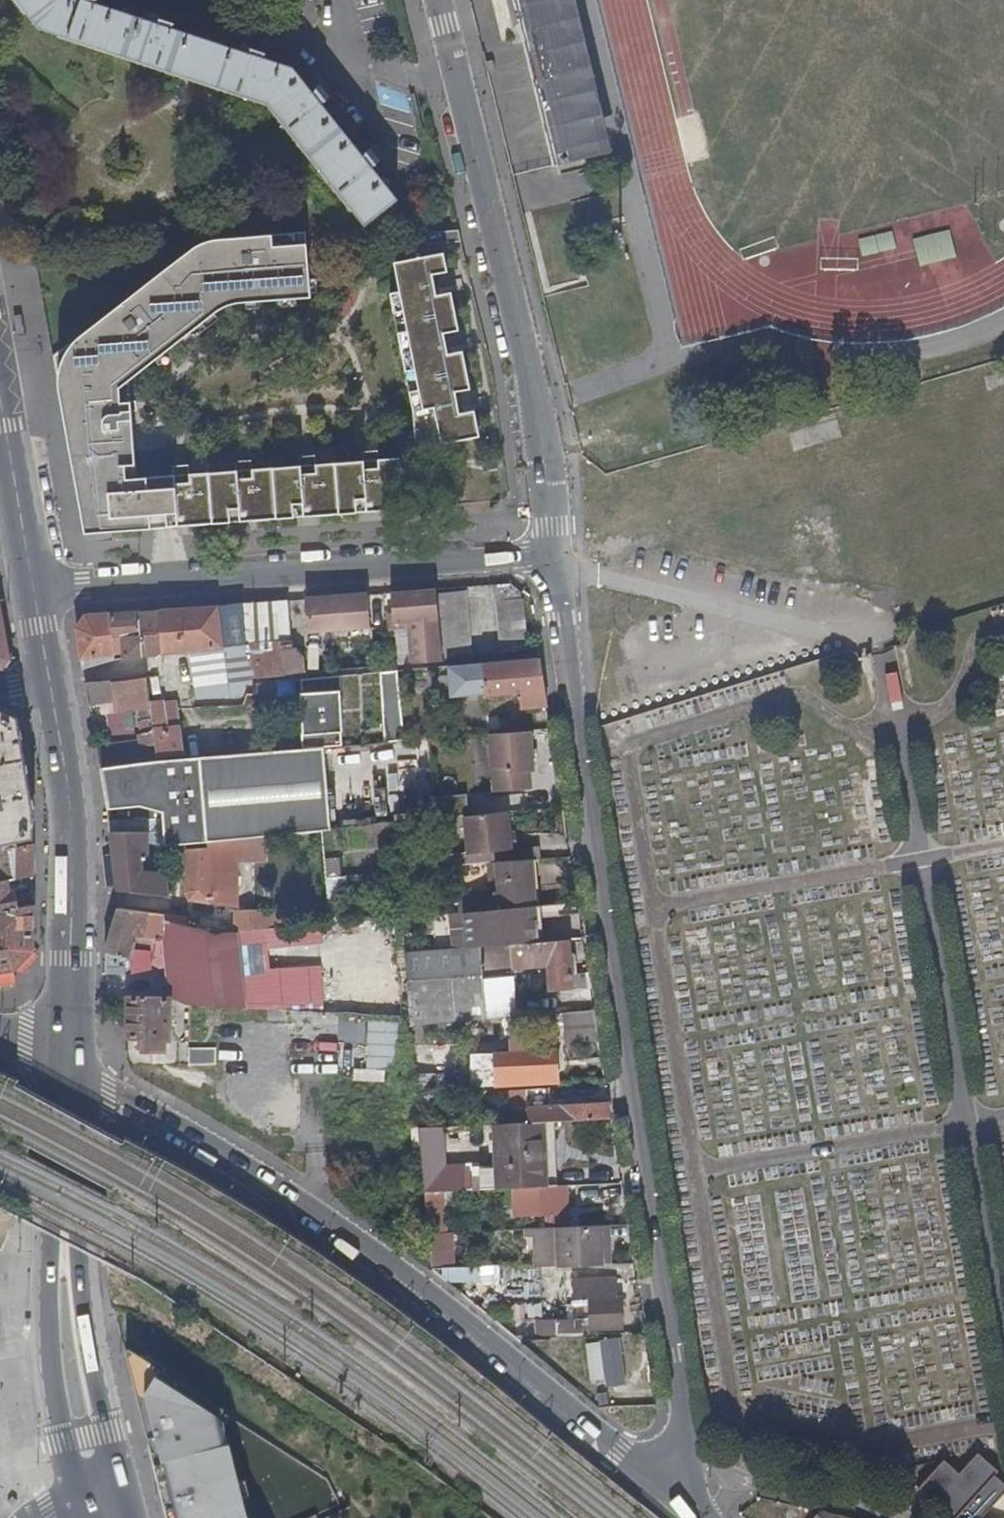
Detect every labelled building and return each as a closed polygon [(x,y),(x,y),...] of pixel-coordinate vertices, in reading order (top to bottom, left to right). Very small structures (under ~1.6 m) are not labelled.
[(43,31),(181,77),(194,38),(171,31),(173,26),(161,22),(160,28),(93,6),(94,1),(90,0),(84,0),(84,3),(73,0),(18,0),(43,31)] [(561,162),(607,150),(572,0),(522,0),(561,162)] [(194,38),(181,77),(218,88),(229,50),(194,38)] [(395,207),(418,234),(433,233),(405,198),(400,202),(375,170),(379,167),(369,156),(365,160),(324,107),(327,103),(319,93),(315,96),(295,71),(263,60),(264,56),(253,52),(251,57),(229,50),(218,88),(272,105),(370,226),(395,207)] [(870,230),(838,237),(842,255),(874,247),(870,230)] [(950,231),(915,240),(921,267),(957,258),(950,231)] [(319,299),(314,244),(280,251),(277,238),(211,244),(62,374),(90,537),(408,507),(404,463),(145,483),(134,385),(235,308),(319,299)] [(452,256),(401,266),(429,410),(443,411),(450,448),(486,441),(482,416),(468,419),(463,397),(480,394),(472,354),(458,357),(454,337),(469,334),(461,293),(445,296),(441,277),(455,274),(452,256)] [(987,373),(991,386),(1003,382),(1003,368),(987,373)] [(846,434),(841,416),(793,429),(797,447),(846,434)] [(408,623),(412,665),(439,663),(432,590),(388,593),(391,624),(408,623)] [(437,595),(443,660),(469,658),(464,592),(437,595)] [(330,598),(300,600),(303,634),(366,629),(363,595),(339,597),(340,602),(331,603),(330,598)] [(495,602),(500,655),(526,653),(522,600),(495,602)] [(270,611),(282,610),(281,602),(269,603),(270,611)] [(256,613),(270,611),(269,603),(255,604),(256,613)] [(255,604),(235,605),(238,615),(256,613),(255,604)] [(252,680),(279,677),(278,646),(278,643),(240,647),(220,650),(214,607),(155,611),(159,655),(185,654),(196,701),(231,698),(240,695),(252,680)] [(238,615),(240,647),(278,643),(285,642),(282,610),(270,611),(256,613),(238,615)] [(140,656),(159,655),(155,611),(138,613),(140,656)] [(138,613),(109,615),(111,648),(121,647),(122,660),(140,656),(138,613)] [(74,630),(81,671),(97,666),(96,657),(112,654),(111,648),(109,615),(83,617),(74,630)] [(278,646),(279,677),(304,675),(300,643),(285,646),(278,646)] [(537,659),(482,664),(484,694),(513,692),(513,696),(519,695),(520,710),(545,708),(537,659)] [(482,664),(447,667),(449,696),(484,694),(482,664)] [(394,672),(377,674),(382,743),(402,742),(394,672)] [(109,681),(112,702),(113,712),(148,708),(148,705),(144,678),(109,681)] [(337,678),(298,681),(299,695),(298,695),(300,735),(299,735),(299,749),(340,747),(340,732),(338,732),(337,692),(339,692),(337,678)] [(83,684),(87,708),(112,702),(109,681),(83,684)] [(273,684),(256,685),(257,697),(274,695),(273,684)] [(152,745),(154,758),(182,756),(176,708),(164,710),(163,705),(155,705),(148,705),(148,708),(149,720),(150,726),(152,745)] [(0,711),(0,845),(32,838),(32,812),(16,717),(4,710),(0,711)] [(138,727),(141,746),(152,745),(150,726),(138,727)] [(532,771),(529,732),(488,735),(493,793),(530,790),(529,771),(532,771)] [(141,746),(94,751),(97,767),(99,766),(155,762),(154,761),(154,758),(152,745),(141,746)] [(233,840),(321,831),(324,831),(318,749),(196,757),(199,803),(165,805),(159,812),(160,812),(161,848),(208,842),(233,840)] [(155,762),(99,766),(107,811),(121,809),(137,807),(157,812),(159,812),(165,805),(199,803),(196,757),(182,758),(154,761),(155,762)] [(436,796),(434,814),(465,816),(466,797),(436,796)] [(137,807),(121,809),(122,821),(158,817),(157,812),(137,807)] [(508,835),(505,813),(462,817),(465,856),(504,852),(503,835),(508,835)] [(144,834),(110,834),(117,891),(167,896),(165,875),(164,873),(162,855),(145,856),(144,834)] [(234,905),(233,840),(208,842),(208,848),(187,850),(185,894),(188,900),(234,905)] [(32,847),(0,853),(0,884),(4,883),(31,877),(32,847)] [(528,861),(501,863),(503,894),(473,897),(473,913),(480,912),(496,911),(533,907),(528,861)] [(0,884),(0,912),(17,909),(12,892),(6,893),(4,883),(0,884)] [(31,907),(17,909),(0,912),(0,969),(16,967),(31,950),(31,907)] [(496,911),(480,912),(481,947),(541,943),(540,907),(533,907),(496,911)] [(162,916),(117,910),(104,953),(105,954),(104,975),(126,976),(126,959),(129,959),(131,950),(165,952),(164,923),(163,923),(162,916)] [(234,933),(289,929),(287,913),(233,913),(234,933)] [(184,918),(162,916),(163,923),(164,923),(169,923),(191,928),(215,935),(228,934),(228,929),(184,918)] [(164,923),(165,952),(168,1001),(183,1005),(188,1006),(242,1010),(234,933),(228,934),(215,935),(191,928),(169,923),(164,923)] [(567,941),(509,945),(510,968),(546,966),(548,992),(589,990),(587,975),(570,976),(567,941)] [(163,999),(127,998),(127,1040),(140,1040),(140,1051),(165,1051),(165,1041),(169,1041),(168,1001),(163,999)] [(596,1030),(593,1013),(562,1015),(565,1044),(598,1042),(596,1030)] [(392,1066),(394,1021),(367,1020),(366,1065),(392,1066)] [(179,1063),(179,1065),(179,1067),(217,1066),(216,1050),(198,1050),(198,1049),(189,1049),(189,1063),(179,1063)] [(494,1082),(494,1087),(541,1085),(541,1080),(557,1079),(554,1052),(473,1057),(474,1077),(485,1077),(484,1082),(494,1082)] [(549,1091),(496,1093),(497,1125),(551,1123),(606,1121),(607,1119),(606,1105),(550,1108),(549,1091)] [(493,1125),(494,1158),(548,1157),(548,1147),(552,1146),(551,1123),(497,1125),(493,1125)] [(548,1157),(494,1158),(496,1188),(534,1187),(550,1187),(548,1157)] [(564,1191),(534,1192),(535,1214),(542,1214),(542,1228),(554,1228),(565,1228),(564,1191)] [(606,1238),(605,1226),(565,1228),(554,1228),(556,1264),(600,1262),(599,1247),(599,1238),(606,1238)] [(428,1232),(431,1269),(454,1267),(452,1232),(428,1232)] [(570,1279),(571,1300),(580,1299),(614,1298),(614,1278),(570,1279)] [(621,1328),(620,1298),(614,1298),(580,1299),(581,1329),(621,1328)] [(527,1321),(528,1337),(550,1336),(572,1335),(572,1329),(565,1328),(564,1320),(527,1321)] [(636,1346),(636,1333),(572,1335),(550,1336),(550,1349),(636,1346)] [(124,1356),(157,1467),(175,1517),(246,1517),(225,1452),(211,1420),(151,1381),(152,1373),(124,1356)] [(928,1473),(913,1488),(945,1517),(974,1517),(960,1505),(961,1503),(928,1473)]
